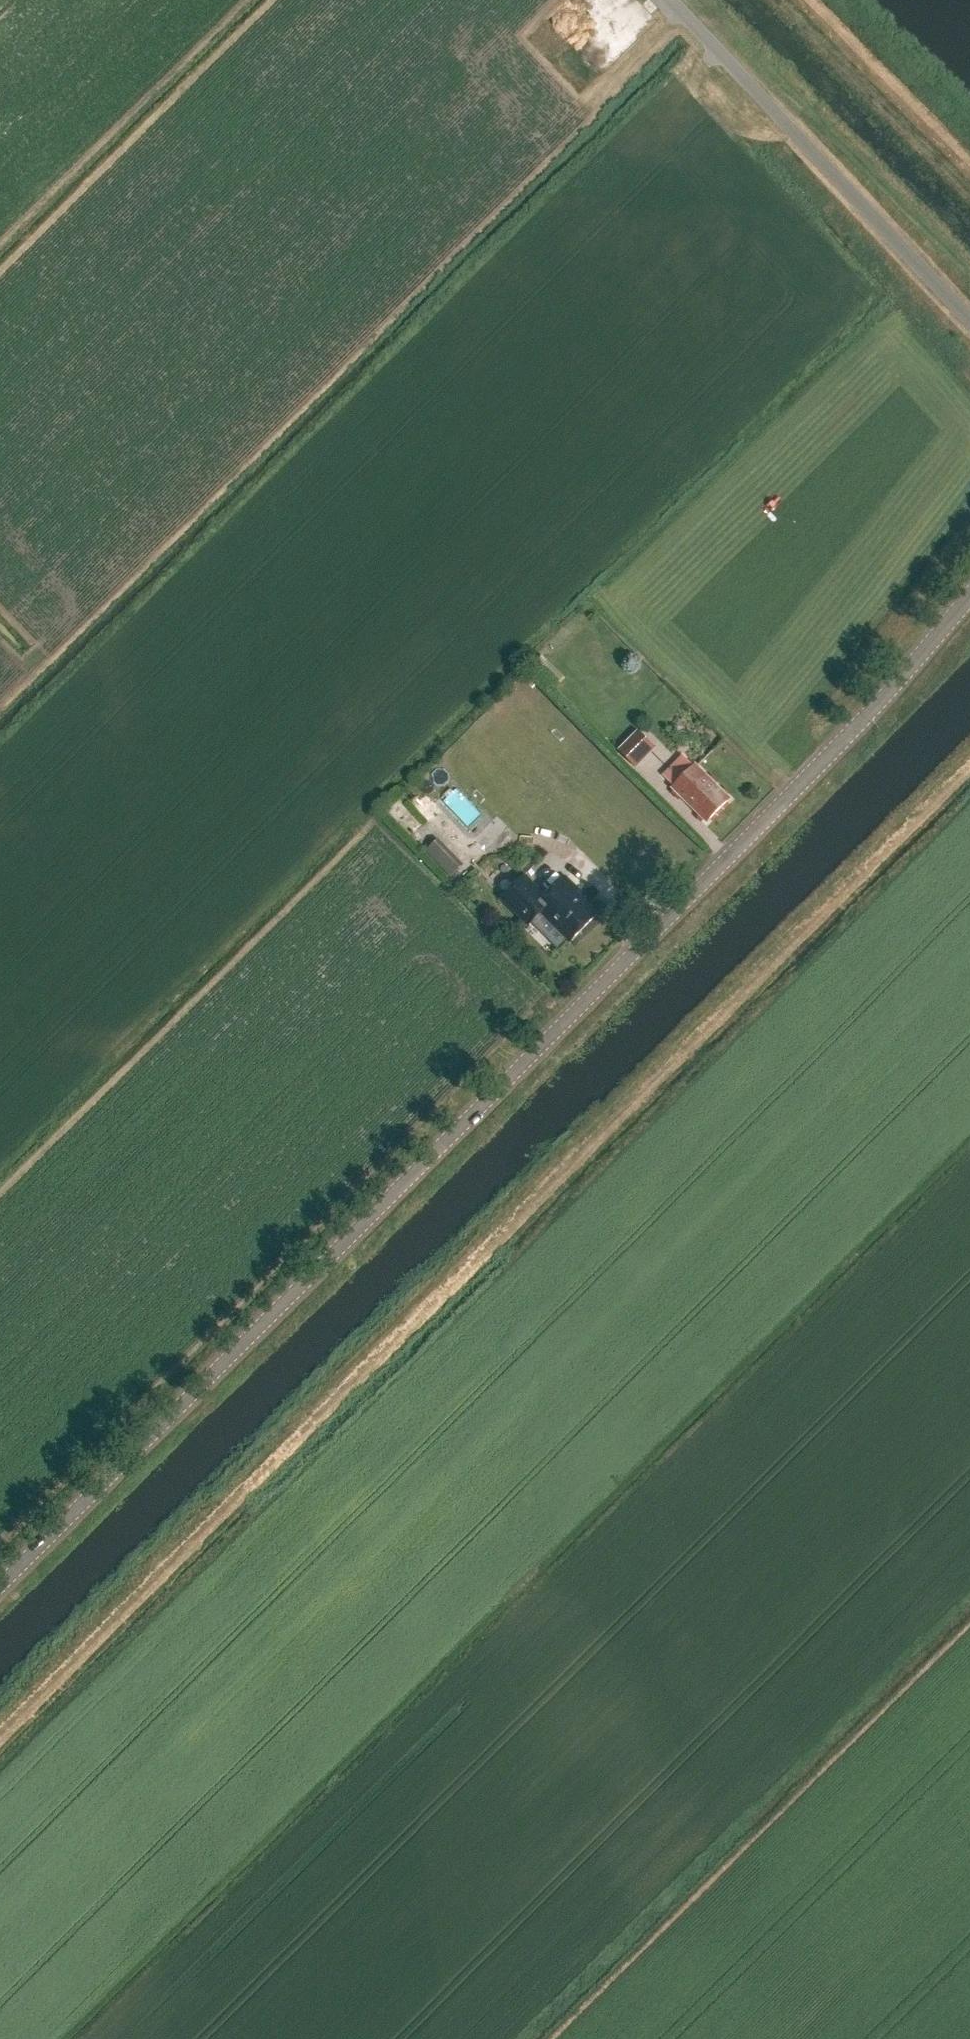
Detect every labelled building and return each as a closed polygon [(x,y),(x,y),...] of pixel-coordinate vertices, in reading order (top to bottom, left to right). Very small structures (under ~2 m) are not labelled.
[(638,731),(619,751),(637,768),(656,749),(638,731)] [(663,776),(674,788),(673,790),(706,823),(730,800),(696,766),(695,768),(683,756),(663,776)] [(424,847),(449,874),(462,862),(437,835),(424,847)] [(543,912),(572,941),(597,916),(576,895),(580,892),(566,878),(546,898),(525,877),(503,899),(530,925),(543,912)]
